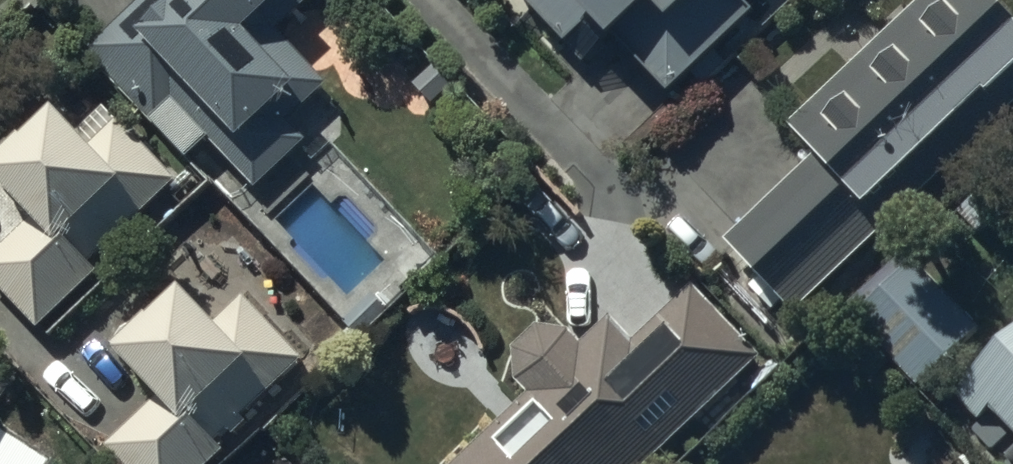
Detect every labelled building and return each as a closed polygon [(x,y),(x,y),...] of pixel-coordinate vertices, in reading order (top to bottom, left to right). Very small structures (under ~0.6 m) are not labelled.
[(88,63),(190,170),(222,139),(242,160),(230,171),(255,197),(306,148),(288,129),(326,93),(277,42),(321,0),(154,0),(88,63)] [(517,6),(568,61),(588,42),(614,69),(623,60),(671,112),(761,28),(745,12),(758,0),(524,0),(517,6)] [(1012,117),(1012,41),(974,0),(936,0),(791,139),(818,167),(727,254),(796,325),(1012,117)] [(0,264),(0,299),(42,340),(100,283),(92,275),(103,264),(109,269),(122,256),(117,251),(179,189),(173,183),(176,180),(127,130),(90,168),(56,134),(22,168),(0,146),(0,203),(30,234),(0,264)] [(921,387),(981,329),(928,274),(868,332),(921,387)] [(766,368),(698,296),(638,352),(612,325),(582,353),(571,342),(539,338),(517,359),(521,392),(530,402),(465,463),(664,463),(766,368)] [(227,463),(219,454),(307,372),(248,310),(213,343),(185,313),(118,376),(155,414),(108,459),(113,463),(226,463),(227,463)] [(957,391),(981,414),(990,405),(1012,428),(1012,335),(957,391)] [(0,435),(0,463),(42,463),(0,435)]
